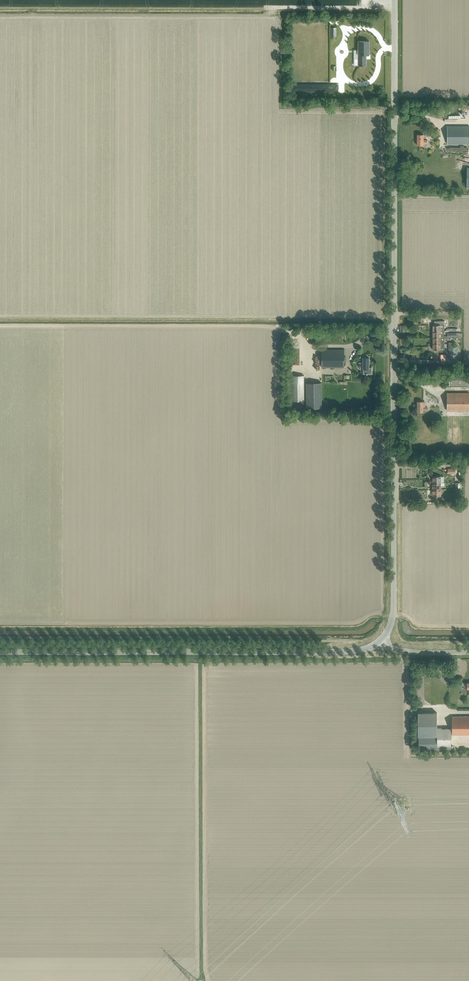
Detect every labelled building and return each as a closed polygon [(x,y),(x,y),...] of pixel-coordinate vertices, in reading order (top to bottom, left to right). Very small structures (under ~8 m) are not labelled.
[(354,65),(358,65),(358,66),(366,66),(366,55),(369,55),(369,41),(358,41),(358,50),(354,50),(354,65)] [(447,126),(447,144),(468,144),(468,126),(447,126)] [(427,143),(427,140),(423,140),(423,134),(417,134),(417,145),(423,145),(423,143),(427,143)] [(433,331),(444,331),(444,321),(434,321),(434,325),(433,325),(433,331)] [(444,343),(433,343),(433,350),(438,350),(438,352),(444,352),(444,343)] [(322,367),(344,367),(344,349),(322,350),(322,367)] [(369,367),(369,358),(363,358),(363,363),(359,363),(359,367),(363,367),(363,369),(364,369),(364,374),(372,374),(372,367),(369,367)] [(291,401),(304,401),(304,375),(291,375),(291,401)] [(307,383),(307,408),(322,408),(322,382),(307,383)] [(447,393),(447,411),(468,411),(468,393),(447,393)] [(427,410),(427,407),(423,407),(423,401),(417,401),(417,412),(423,412),(423,410),(427,410)] [(418,712),(418,736),(437,736),(437,728),(437,712),(418,712)] [(418,736),(418,749),(451,749),(451,734),(452,734),(468,734),(468,716),(452,716),(452,728),(438,728),(437,728),(437,736),(418,736)]
